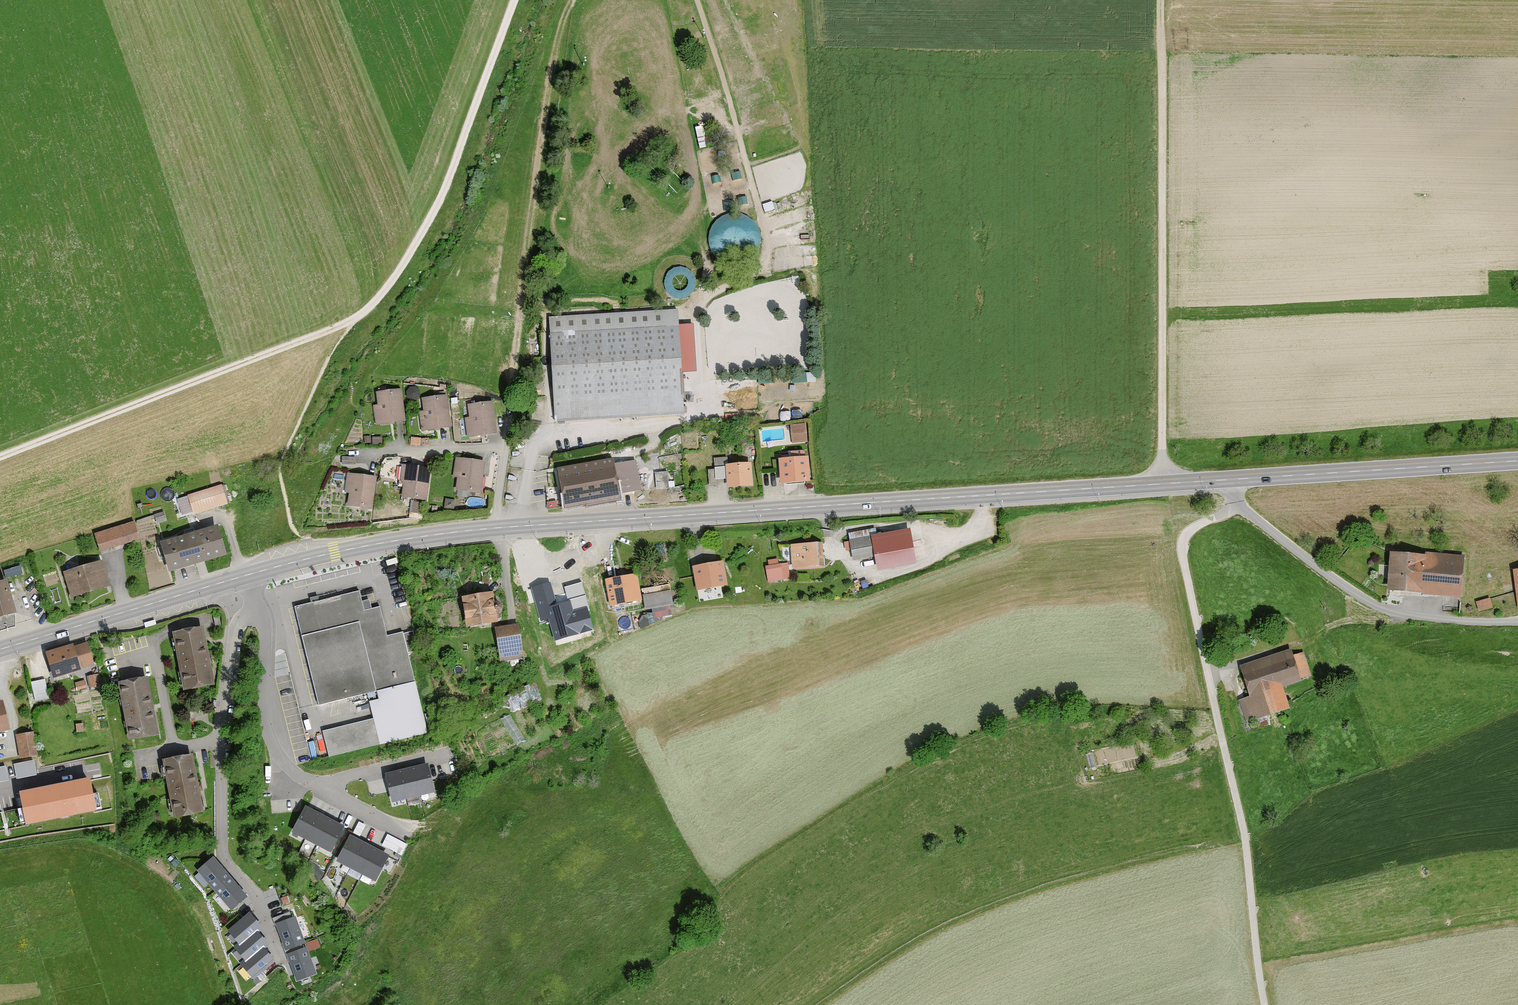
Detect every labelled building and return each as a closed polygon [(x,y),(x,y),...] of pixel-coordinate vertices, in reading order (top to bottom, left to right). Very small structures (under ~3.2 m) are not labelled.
[(760,249),(761,240),(760,232),(755,225),(749,219),(741,215),(733,215),(725,217),(717,221),(711,228),(708,237),(708,246),(712,255),(717,262),(725,266),(734,268),(743,266),(751,262),(757,256),(760,249)] [(694,291),(696,286),(696,281),(694,276),(691,272),(687,269),(682,268),(677,268),(671,270),(667,274),(665,278),(664,284),(664,289),(667,294),(671,298),(676,300),(682,300),(687,299),(691,296),(694,291)] [(679,313),(547,320),(552,421),(683,415),(679,313)] [(404,423),(400,389),(370,393),(373,426),(404,423)] [(449,429),(445,396),(419,400),(421,433),(449,429)] [(499,433),(492,403),(463,406),(466,438),(499,433)] [(806,425),(789,427),(792,445),(807,445),(806,425)] [(486,463),(454,459),(450,478),(457,479),(456,495),(481,498),(486,463)] [(811,459),(779,461),(782,485),(812,485),(811,459)] [(614,460),(558,471),(564,511),(628,502),(626,496),(643,492),(637,463),(616,468),(614,460)] [(751,461),(725,464),(727,487),(754,484),(751,461)] [(430,470),(399,465),(396,495),(425,503),(430,470)] [(667,469),(655,470),(656,487),(669,486),(667,469)] [(376,479),(346,474),(343,506),(373,511),(376,479)] [(228,505),(220,485),(174,497),(182,518),(228,505)] [(153,514),(156,523),(167,521),(164,511),(153,514)] [(138,541),(133,523),(94,536),(100,554),(138,541)] [(228,557),(216,526),(161,545),(170,574),(228,557)] [(900,527),(847,536),(853,564),(907,554),(900,527)] [(822,545),(789,547),(791,572),(822,570),(822,545)] [(1393,553),(1389,591),(1463,598),(1467,555),(1427,550),(1426,554),(1393,553)] [(723,561),(694,564),(697,588),(727,585),(723,561)] [(109,590),(101,562),(63,575),(71,603),(109,590)] [(788,562),(766,566),(768,582),(790,578),(788,562)] [(638,573),(605,579),(610,606),(643,600),(638,573)] [(562,584),(566,597),(586,591),(582,578),(562,584)] [(8,582),(0,585),(0,624),(19,618),(8,582)] [(550,582),(531,588),(541,621),(549,619),(555,641),(594,630),(587,606),(573,610),(570,600),(556,603),(550,582)] [(670,589),(643,595),(645,609),(673,604),(670,589)] [(359,593),(292,609),(317,708),(367,695),(379,749),(428,735),(400,633),(386,636),(380,608),(363,612),(359,593)] [(570,597),(573,608),(588,604),(585,593),(570,597)] [(495,595),(463,599),(468,631),(499,626),(495,595)] [(1478,608),(1492,606),(1491,596),(1476,599),(1478,608)] [(519,627),(495,630),(500,664),(523,661),(519,627)] [(205,630),(172,634),(184,694),(213,689),(205,630)] [(89,641),(45,655),(54,683),(97,667),(89,641)] [(1249,695),(1237,698),(1246,724),(1291,709),(1284,687),(1302,682),(1301,677),(1309,675),(1303,652),(1293,655),(1292,651),(1241,666),(1249,695)] [(99,673),(87,676),(89,688),(101,685),(99,673)] [(148,678),(117,685),(129,743),(160,737),(148,678)] [(45,679),(31,682),(35,701),(49,697),(45,679)] [(75,683),(77,690),(87,687),(84,680),(75,683)] [(0,706),(0,733),(8,731),(2,705),(0,706)] [(517,744),(525,739),(509,712),(501,717),(517,744)] [(83,722),(75,723),(77,732),(84,731),(83,722)] [(33,735),(18,737),(20,758),(36,756),(33,735)] [(195,756),(163,762),(173,818),(205,814),(195,756)] [(15,776),(36,774),(35,758),(14,760),(15,776)] [(0,764),(0,780),(9,778),(6,763),(0,764)] [(433,793),(427,767),(386,777),(392,803),(433,793)] [(94,812),(89,784),(21,798),(27,826),(94,812)] [(343,829),(305,810),(293,834),(331,854),(343,829)] [(387,858),(350,839),(338,863),(375,882),(387,858)] [(246,900),(212,861),(199,872),(232,912),(246,900)] [(262,931),(249,916),(229,933),(239,945),(235,949),(246,962),(241,965),(254,980),(273,964),(263,952),(268,948),(257,935),(262,931)] [(304,945),(295,920),(277,926),(286,951),(304,945)] [(315,975),(306,950),(288,956),(297,982),(315,975)]
